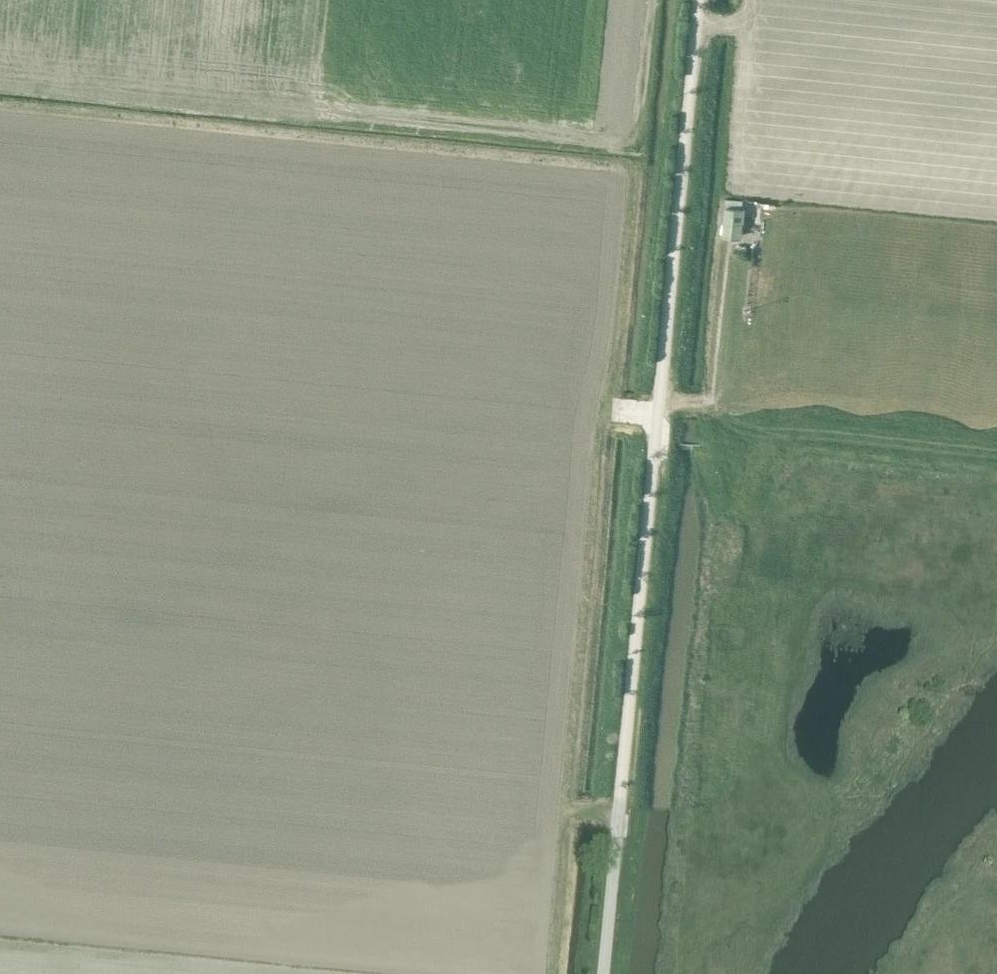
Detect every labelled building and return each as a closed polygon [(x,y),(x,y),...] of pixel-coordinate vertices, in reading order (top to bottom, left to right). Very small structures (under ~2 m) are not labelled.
[(726,198),(725,206),(724,206),(721,235),(740,237),(743,199),(726,198)]
